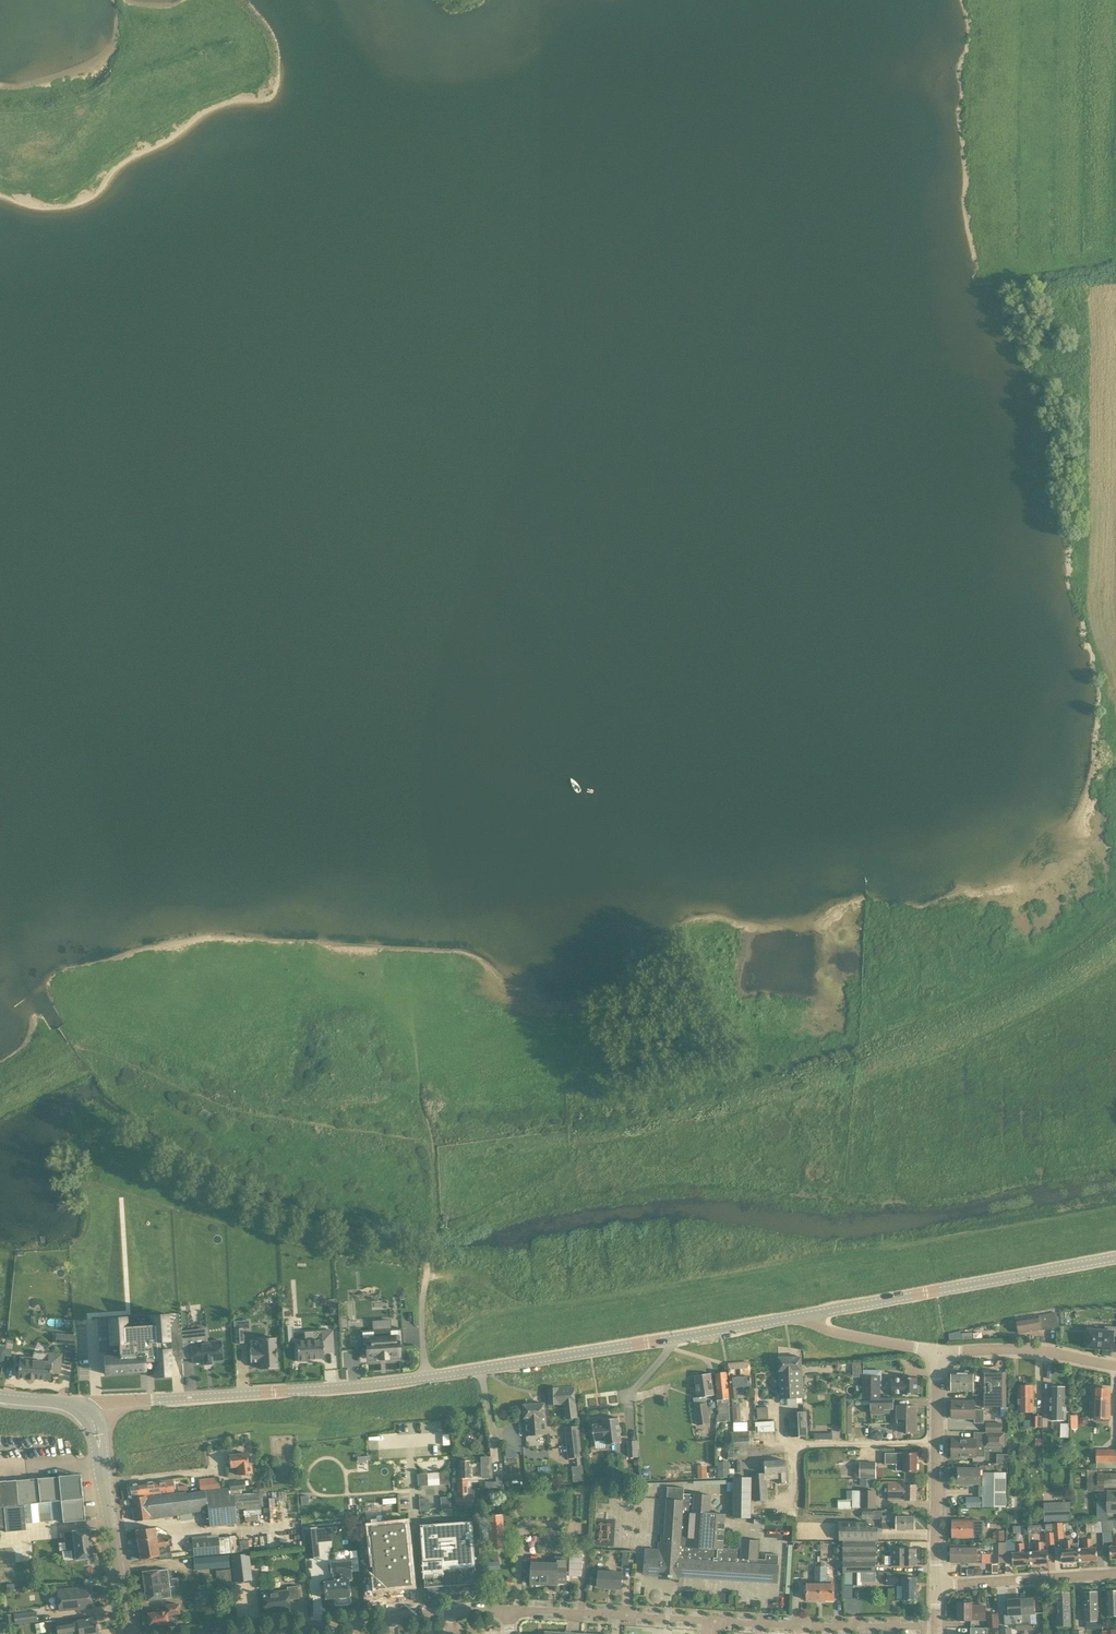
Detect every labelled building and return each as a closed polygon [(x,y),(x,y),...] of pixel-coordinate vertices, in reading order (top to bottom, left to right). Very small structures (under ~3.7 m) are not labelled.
[(400,1295),(357,1295),(357,1317),(371,1317),(371,1309),(379,1308),(379,1316),(401,1316),(400,1295)] [(1019,1333),(1047,1329),(1058,1327),(1056,1313),(1048,1314),(1016,1319),(1019,1333)] [(348,1327),(347,1315),(339,1315),(340,1328),(348,1327)] [(372,1330),(360,1331),(361,1347),(366,1347),(367,1358),(379,1357),(379,1359),(387,1359),(387,1356),(399,1356),(398,1346),(403,1346),(401,1328),(391,1329),(390,1319),(372,1320),(372,1330)] [(127,1323),(108,1325),(109,1345),(110,1355),(111,1374),(145,1372),(145,1371),(153,1371),(172,1370),(170,1349),(170,1341),(168,1320),(150,1322),(127,1323)] [(234,1322),(235,1343),(244,1343),(242,1321),(234,1322)] [(293,1342),(292,1324),(284,1325),(285,1342),(293,1342)] [(188,1329),(180,1330),(181,1345),(182,1358),(192,1357),(192,1363),(203,1361),(203,1365),(212,1364),(212,1360),(222,1359),(220,1341),(207,1342),(206,1327),(188,1329)] [(1087,1347),(1112,1349),(1112,1340),(1115,1341),(1115,1327),(1106,1327),(1105,1331),(1089,1330),(1087,1347)] [(322,1340),(296,1341),(298,1361),(308,1361),(308,1359),(323,1358),(323,1353),(334,1353),(332,1330),(321,1331),(322,1340)] [(75,1335),(66,1334),(65,1344),(74,1345),(75,1335)] [(259,1339),(249,1340),(250,1349),(249,1349),(250,1362),(260,1362),(260,1369),(277,1368),(276,1357),(276,1349),(275,1338),(259,1339)] [(19,1357),(18,1367),(18,1369),(18,1377),(26,1378),(26,1380),(34,1380),(34,1378),(50,1380),(51,1373),(60,1374),(61,1354),(48,1353),(47,1362),(34,1361),(35,1358),(19,1357)] [(801,1357),(779,1358),(781,1399),(788,1398),(788,1405),(797,1405),(797,1398),(803,1398),(801,1357)] [(730,1387),(731,1387),(732,1398),(738,1397),(737,1386),(751,1385),(750,1362),(728,1363),(730,1387)] [(1006,1373),(970,1373),(969,1371),(965,1371),(964,1373),(952,1372),(951,1392),(972,1392),(972,1395),(981,1395),(981,1407),(1006,1407),(1006,1373)] [(717,1422),(717,1428),(722,1427),(722,1421),(730,1421),(730,1417),(729,1398),(727,1372),(716,1373),(717,1393),(716,1393),(718,1416),(717,1422)] [(710,1423),(709,1416),(707,1403),(704,1403),(704,1401),(707,1400),(706,1396),(713,1395),(710,1374),(695,1376),(699,1404),(694,1405),(697,1425),(710,1423)] [(862,1399),(880,1399),(881,1375),(862,1375),(862,1399)] [(917,1377),(892,1377),(892,1397),(902,1397),(902,1394),(917,1394),(917,1393),(919,1393),(919,1387),(917,1387),(917,1377)] [(1018,1412),(1033,1412),(1033,1385),(1018,1385),(1018,1412)] [(1050,1405),(1050,1420),(1066,1420),(1066,1405),(1064,1405),(1064,1388),(1062,1386),(1059,1386),(1057,1387),(1050,1387),(1050,1405)] [(1109,1419),(1110,1390),(1109,1390),(1109,1387),(1104,1387),(1104,1390),(1093,1390),(1092,1419),(1109,1419)] [(566,1418),(576,1417),(573,1388),(549,1389),(549,1405),(564,1404),(566,1418)] [(894,1399),(870,1400),(871,1414),(885,1414),(885,1409),(894,1409),(894,1399)] [(975,1418),(975,1423),(984,1423),(984,1409),(975,1409),(975,1401),(952,1401),(952,1418),(975,1418)] [(526,1435),(547,1434),(544,1404),(524,1406),(526,1435)] [(770,1417),(769,1406),(758,1406),(759,1418),(770,1417)] [(897,1406),(897,1423),(905,1423),(905,1433),(916,1434),(917,1406),(897,1406)] [(791,1437),(807,1436),(806,1411),(790,1412),(791,1437)] [(1041,1416),(1030,1415),(1030,1420),(1026,1420),(1026,1427),(1041,1427),(1041,1416)] [(1088,1420),(1086,1417),(1083,1416),(1080,1418),(1079,1421),(1081,1424),(1084,1425),(1087,1423),(1088,1420)] [(621,1427),(619,1427),(618,1418),(603,1420),(604,1423),(593,1425),(595,1441),(605,1440),(606,1445),(621,1443),(620,1433),(622,1433),(621,1427)] [(986,1432),(1002,1432),(1002,1423),(986,1423),(986,1432)] [(583,1457),(581,1446),(579,1425),(565,1427),(568,1459),(575,1458),(576,1466),(583,1465),(582,1457),(583,1457)] [(882,1437),(882,1433),(878,1430),(875,1430),(872,1433),(872,1437),(876,1441),(879,1440),(882,1437)] [(1005,1432),(1002,1432),(986,1432),(984,1432),(984,1436),(984,1440),(976,1440),(951,1440),(952,1458),(976,1458),(976,1451),(985,1451),(985,1447),(1005,1447),(1005,1436),(1005,1432)] [(750,1435),(734,1435),(734,1440),(734,1447),(750,1446),(750,1435)] [(638,1440),(627,1441),(628,1457),(638,1457),(638,1440)] [(1097,1468),(1115,1468),(1115,1462),(1111,1462),(1111,1449),(1097,1449),(1097,1468)] [(229,1455),(230,1468),(237,1468),(238,1475),(252,1473),(251,1464),(248,1464),(247,1453),(229,1455)] [(916,1453),(896,1453),(885,1453),(885,1464),(896,1464),(896,1471),(905,1471),(916,1471),(916,1453)] [(997,1453),(997,1463),(1008,1463),(1008,1453),(997,1453)] [(768,1496),(767,1479),(777,1478),(778,1483),(787,1483),(785,1460),(765,1462),(766,1473),(753,1474),(755,1501),(768,1500),(768,1496)] [(457,1495),(454,1495),(455,1507),(471,1507),(470,1494),(467,1495),(467,1478),(470,1478),(470,1461),(458,1461),(459,1476),(457,1476),(457,1495)] [(729,1461),(718,1461),(718,1477),(735,1477),(734,1469),(729,1469),(729,1461)] [(860,1466),(860,1478),(872,1478),(876,1478),(876,1468),(876,1462),(862,1462),(860,1462),(860,1466)] [(707,1465),(699,1466),(698,1466),(698,1479),(707,1478),(707,1465)] [(959,1469),(959,1484),(980,1484),(980,1497),(982,1497),(982,1507),(1006,1507),(1006,1473),(992,1473),(992,1465),(980,1465),(980,1469),(959,1469)] [(1104,1471),(1104,1470),(1087,1470),(1088,1491),(1104,1491),(1104,1485),(1115,1485),(1115,1473),(1104,1473),(1104,1471)] [(449,1484),(448,1477),(448,1472),(438,1472),(439,1485),(449,1484)] [(428,1485),(427,1478),(427,1473),(417,1474),(418,1486),(428,1485)] [(4,1528),(4,1526),(5,1526),(5,1531),(26,1530),(25,1524),(47,1522),(45,1503),(59,1501),(61,1523),(83,1521),(79,1474),(16,1480),(15,1481),(14,1480),(0,1482),(0,1528),(4,1528)] [(485,1487),(502,1487),(502,1476),(496,1476),(496,1481),(485,1481),(485,1487)] [(199,1479),(200,1490),(220,1488),(218,1477),(199,1479)] [(734,1478),(733,1511),(733,1517),(751,1517),(751,1478),(734,1478)] [(146,1482),(130,1485),(132,1496),(173,1491),(173,1487),(172,1480),(146,1483),(146,1482)] [(916,1500),(916,1491),(918,1489),(918,1487),(916,1486),(916,1485),(905,1485),(905,1482),(889,1482),(889,1500),(916,1500)] [(646,1548),(645,1556),(644,1574),(662,1575),(662,1578),(675,1579),(674,1582),(684,1583),(685,1577),(759,1581),(778,1583),(780,1555),(779,1555),(766,1554),(766,1559),(757,1559),(759,1541),(742,1540),(741,1550),(723,1549),(726,1515),(710,1514),(711,1495),(684,1494),(684,1488),(668,1487),(667,1500),(664,1536),(661,1535),(661,1543),(659,1542),(658,1549),(646,1548)] [(259,1506),(267,1505),(266,1491),(258,1492),(229,1496),(228,1490),(186,1495),(186,1492),(132,1498),(135,1521),(150,1519),(150,1518),(208,1511),(210,1527),(237,1524),(236,1509),(259,1506)] [(876,1490),(862,1490),(852,1490),(852,1508),(876,1508),(876,1490)] [(1107,1513),(1115,1513),(1115,1490),(1107,1490),(1107,1501),(1107,1513)] [(440,1497),(441,1509),(451,1509),(450,1496),(440,1497)] [(419,1499),(419,1511),(429,1510),(429,1498),(419,1499)] [(509,1509),(515,1505),(511,1498),(505,1502),(509,1509)] [(838,1509),(850,1509),(850,1500),(838,1500),(838,1509)] [(1045,1502),(1046,1522),(1070,1521),(1069,1501),(1045,1502)] [(862,1519),(873,1519),(873,1511),(862,1511),(862,1519)] [(502,1514),(487,1515),(489,1545),(504,1544),(502,1514)] [(882,1529),(914,1529),(914,1516),(882,1516),(882,1529)] [(1102,1521),(1103,1532),(1114,1531),(1113,1526),(1115,1526),(1115,1520),(1113,1520),(1107,1520),(1102,1521)] [(457,1593),(460,1592),(462,1590),(464,1588),(464,1585),(475,1584),(474,1583),(473,1583),(472,1570),(474,1570),(471,1522),(471,1521),(419,1525),(419,1526),(421,1561),(422,1578),(431,1578),(432,1586),(423,1587),(423,1588),(448,1586),(449,1589),(451,1591),(454,1592),(457,1593)] [(973,1521),(953,1521),(953,1537),(973,1537),(982,1537),(983,1522),(973,1522),(973,1521)] [(1097,1521),(1086,1521),(1086,1533),(1103,1532),(1102,1521),(1097,1521)] [(840,1540),(862,1540),(878,1540),(878,1527),(867,1527),(867,1522),(840,1522),(840,1540)] [(368,1526),(374,1588),(387,1586),(387,1587),(396,1586),(396,1585),(409,1583),(402,1523),(368,1526)] [(1054,1544),(1054,1539),(1053,1524),(1053,1523),(1043,1524),(1028,1525),(1028,1526),(1028,1530),(1044,1529),(1045,1533),(1046,1544),(1054,1544)] [(1053,1524),(1054,1539),(1064,1539),(1063,1524),(1061,1524),(1053,1524)] [(304,1528),(307,1559),(319,1557),(316,1527),(304,1528)] [(63,1560),(75,1558),(76,1560),(92,1557),(89,1529),(72,1531),(72,1532),(64,1533),(66,1551),(62,1551),(63,1560)] [(171,1559),(167,1536),(155,1538),(154,1529),(135,1530),(140,1560),(159,1557),(160,1560),(171,1559)] [(993,1536),(995,1536),(995,1539),(1002,1539),(1002,1530),(995,1530),(995,1532),(993,1532),(993,1536)] [(354,1539),(354,1531),(345,1531),(345,1539),(354,1539)] [(218,1534),(191,1537),(193,1556),(220,1554),(218,1534)] [(562,1546),(563,1538),(539,1537),(538,1545),(562,1546)] [(1084,1549),(1078,1549),(1079,1561),(1097,1560),(1096,1548),(1092,1548),(1091,1539),(1084,1539),(1084,1549)] [(1062,1562),(1079,1561),(1078,1549),(1078,1543),(1073,1544),(1072,1540),(1064,1541),(1065,1550),(1061,1550),(1062,1562)] [(844,1572),(845,1572),(853,1572),(862,1572),(876,1572),(875,1541),(843,1541),(844,1572)] [(951,1562),(1005,1562),(1006,1562),(1006,1542),(970,1542),(970,1545),(951,1545),(951,1562)] [(1035,1553),(1030,1553),(1031,1565),(1049,1563),(1048,1552),(1044,1552),(1043,1543),(1035,1543),(1035,1553)] [(1031,1565),(1030,1553),(1024,1553),(1023,1544),(1016,1545),(1016,1554),(1012,1554),(1013,1566),(1031,1565)] [(834,1547),(834,1559),(842,1559),(842,1547),(834,1547)] [(916,1548),(892,1549),(892,1565),(916,1565),(916,1548)] [(248,1553),(232,1555),(235,1581),(251,1579),(248,1553)] [(194,1570),(229,1567),(228,1554),(193,1557),(194,1570)] [(557,1585),(557,1583),(566,1584),(567,1561),(567,1556),(555,1556),(555,1561),(555,1563),(532,1562),(531,1584),(557,1585)] [(334,1581),(323,1582),(324,1598),(335,1597),(349,1596),(348,1579),(351,1578),(350,1570),(351,1570),(351,1571),(352,1570),(351,1561),(350,1561),(330,1563),(331,1573),(333,1572),(334,1581)] [(821,1600),(821,1566),(814,1566),(814,1584),(807,1583),(807,1600),(821,1600)] [(828,1566),(821,1566),(821,1600),(835,1600),(835,1584),(827,1584),(828,1566)] [(168,1579),(176,1578),(176,1573),(167,1574),(167,1569),(142,1572),(144,1589),(156,1587),(156,1583),(168,1581),(168,1579)] [(215,1570),(217,1590),(232,1589),(230,1569),(215,1570)] [(599,1572),(599,1578),(597,1578),(596,1585),(599,1585),(598,1587),(621,1589),(622,1573),(599,1572)] [(853,1585),(853,1572),(845,1572),(845,1585),(853,1585)] [(853,1572),(853,1585),(862,1585),(862,1572),(853,1572)] [(917,1592),(916,1592),(916,1577),(904,1577),(904,1576),(894,1576),(887,1576),(887,1585),(900,1585),(900,1581),(903,1581),(903,1600),(916,1600),(916,1597),(917,1597),(918,1597),(918,1596),(918,1595),(918,1594),(918,1593),(917,1592)] [(156,1587),(144,1589),(146,1601),(171,1598),(169,1586),(177,1585),(176,1578),(168,1579),(168,1581),(156,1583),(156,1587)] [(60,1590),(63,1611),(94,1607),(91,1586),(60,1590)] [(288,1600),(299,1598),(298,1586),(286,1587),(287,1591),(262,1593),(264,1612),(289,1609),(288,1600)] [(1107,1615),(1115,1614),(1115,1590),(1107,1591),(1107,1615)] [(1084,1621),(1099,1621),(1098,1591),(1083,1592),(1084,1621)] [(1057,1623),(1070,1623),(1070,1592),(1057,1592),(1057,1623)] [(201,1596),(195,1597),(195,1603),(213,1602),(212,1593),(201,1594),(201,1596)] [(1034,1598),(1021,1599),(1024,1630),(1029,1630),(1029,1624),(1031,1624),(1031,1614),(1035,1614),(1034,1598)] [(1024,1630),(1021,1599),(1008,1600),(1009,1616),(1014,1615),(1015,1627),(1016,1627),(1016,1630),(1024,1630)] [(147,1614),(148,1615),(145,1616),(146,1624),(149,1624),(149,1625),(168,1623),(166,1614),(178,1613),(177,1604),(160,1606),(161,1609),(152,1610),(153,1613),(147,1614)] [(985,1620),(985,1607),(972,1607),(972,1604),(958,1604),(958,1621),(972,1621),(972,1620),(985,1620)] [(38,1621),(37,1621),(36,1611),(14,1614),(15,1624),(38,1621)] [(987,1627),(987,1628),(988,1628),(999,1628),(998,1613),(986,1614),(987,1627)] [(96,1617),(56,1624),(58,1633),(63,1633),(72,1633),(88,1633),(98,1632),(96,1617)] [(45,1631),(43,1622),(34,1624),(36,1633),(45,1631)]
